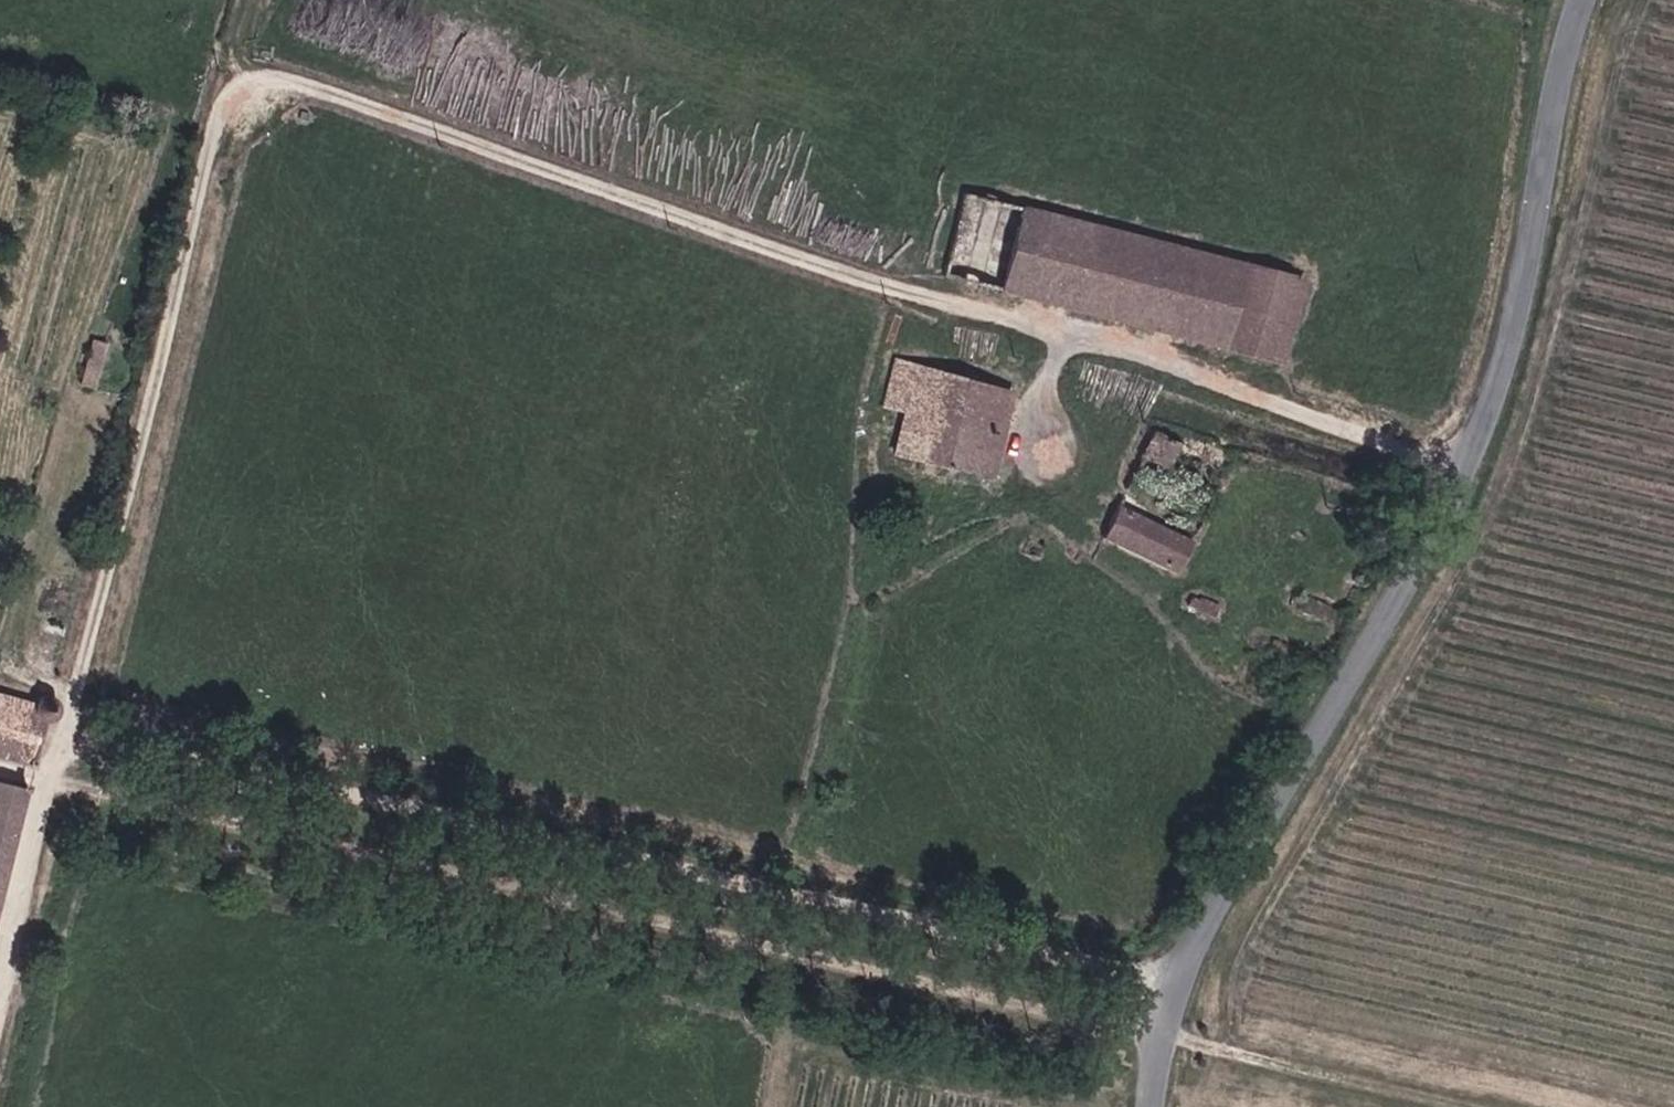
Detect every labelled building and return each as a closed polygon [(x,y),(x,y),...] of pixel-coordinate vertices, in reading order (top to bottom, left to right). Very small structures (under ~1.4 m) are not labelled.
[(1309,277),(973,190),(950,274),(1004,288),(1013,254),(1232,310),(1223,345),(1287,362),(1309,277)] [(1232,310),(1013,254),(1004,288),(1223,345),(1232,310)] [(105,339),(89,335),(76,380),(91,385),(105,339)] [(994,474),(1013,389),(899,357),(887,406),(908,411),(898,450),(994,474)] [(1232,470),(1157,431),(1108,538),(1186,573),(1232,470)] [(1339,616),(1343,606),(1300,588),(1296,599),(1339,616)] [(30,759),(40,714),(57,701),(51,687),(35,687),(27,696),(0,689),(0,750),(30,759)] [(24,783),(0,778),(0,883),(24,783)]
